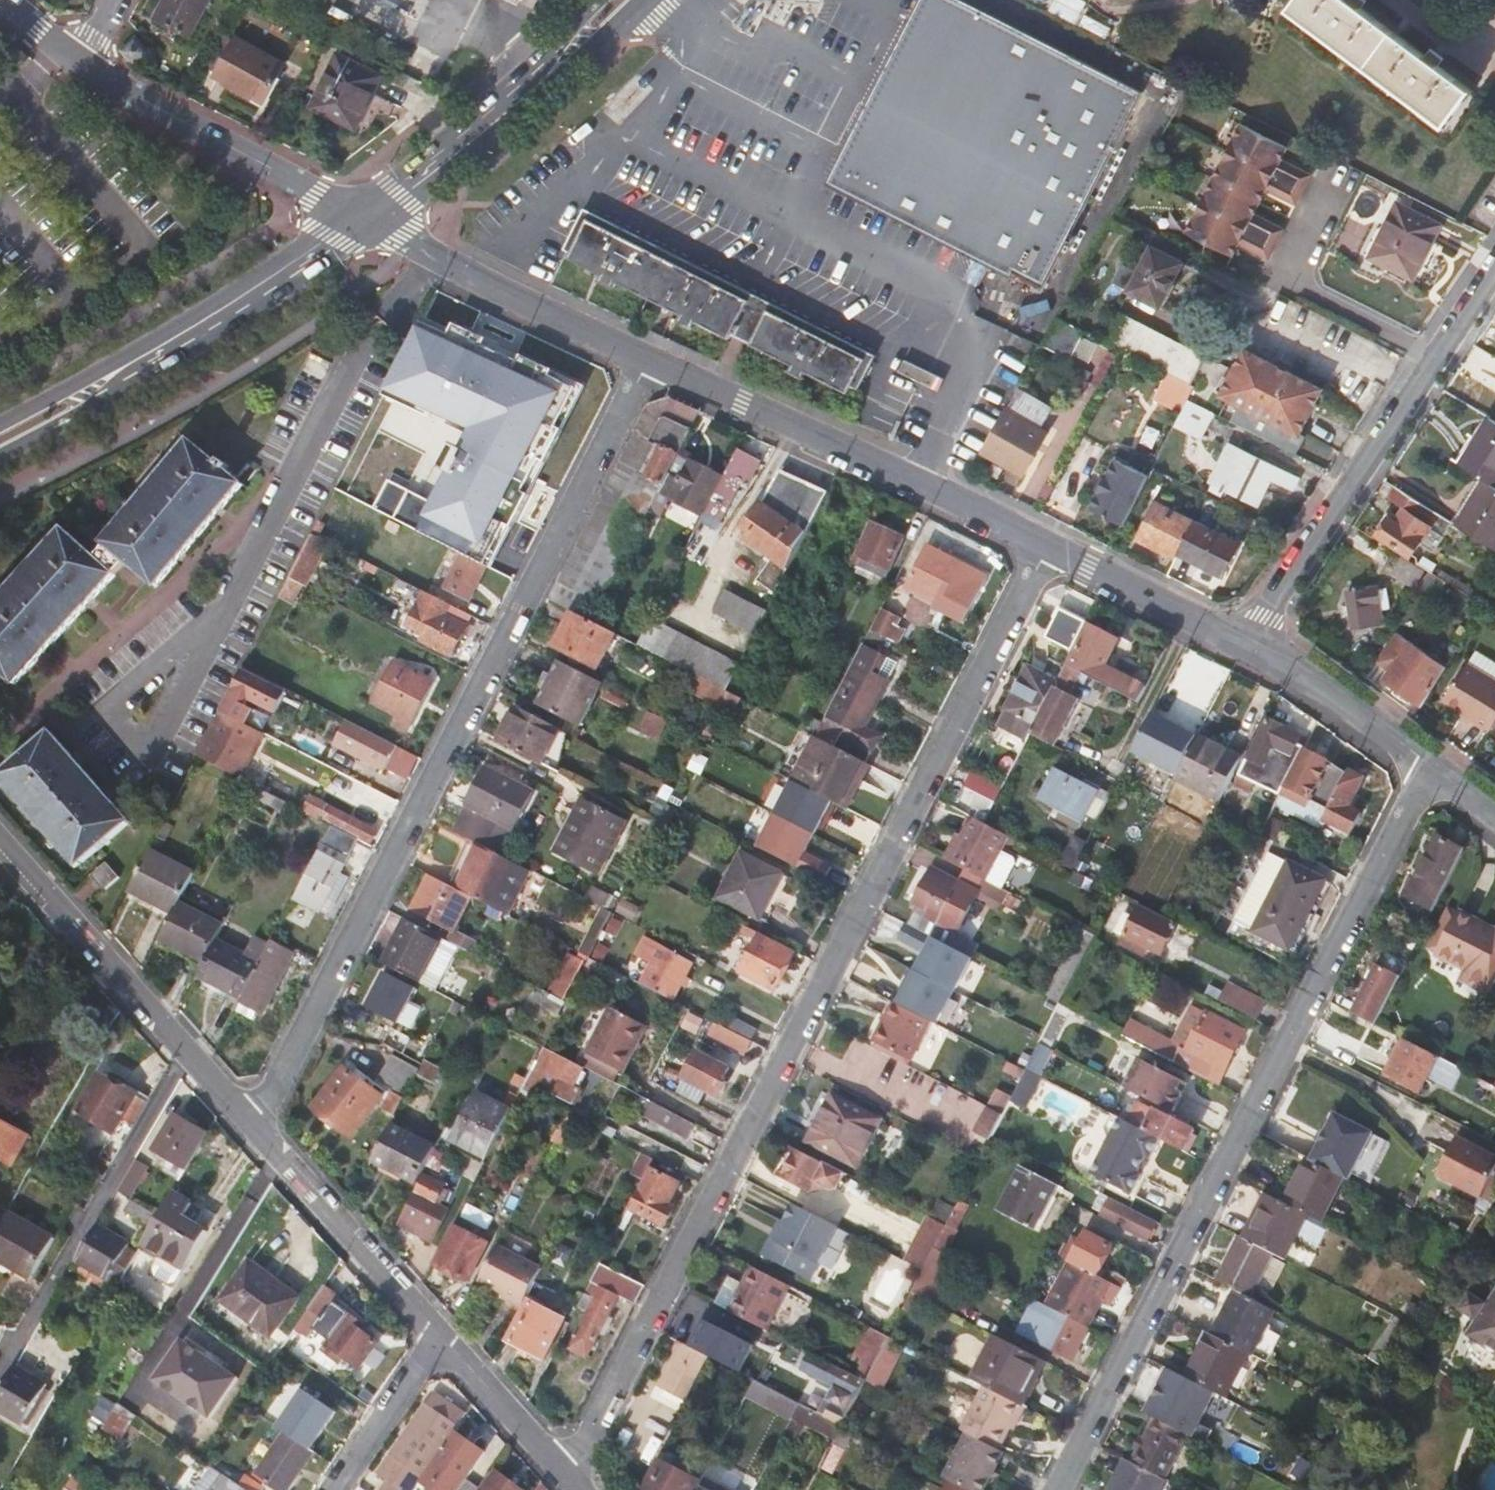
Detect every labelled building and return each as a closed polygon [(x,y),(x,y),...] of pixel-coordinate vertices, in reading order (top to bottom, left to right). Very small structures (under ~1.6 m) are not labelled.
[(159,16),(194,34),(210,0),(167,0),(159,16)] [(958,0),(935,0),(884,101),(854,159),(840,186),(1043,288),(1142,93),(958,0)] [(1446,130),(1473,94),(1438,67),(1443,62),(1429,52),(1425,58),(1362,10),(1366,3),(1362,0),(1349,0),(1349,1),(1348,0),(1298,0),(1288,13),(1446,130)] [(286,63),(238,37),(216,78),(265,104),(286,63)] [(349,126),(377,74),(335,52),(308,104),(349,126)] [(871,95),(841,152),(854,159),(884,101),(871,95)] [(1287,149),(1240,124),(1213,178),(1260,202),(1269,184),(1275,187),(1272,193),(1296,205),(1311,176),(1287,163),(1284,169),(1279,166),(1287,149)] [(1256,225),(1250,222),(1260,202),(1213,178),(1187,231),(1233,255),(1242,238),(1248,241),(1245,247),(1269,259),(1283,229),(1260,218),(1256,225)] [(1411,277),(1437,226),(1395,204),(1369,256),(1411,277)] [(694,321),(728,339),(731,333),(747,300),(585,219),(567,257),(600,274),(597,281),(612,289),(616,281),(680,314),(676,321),(691,330),(694,321)] [(1151,248),(1128,292),(1159,307),(1182,264),(1151,248)] [(1206,360),(1073,292),(1058,319),(1084,332),(1170,375),(1192,386),(1206,360)] [(739,338),(749,342),(765,309),(755,304),(747,300),(731,333),(739,338)] [(848,393),(865,359),(765,309),(749,342),(791,364),(788,370),(803,379),(806,371),(848,393)] [(1084,332),(1058,319),(1042,345),(1071,359),(1084,332)] [(453,333),(424,320),(387,393),(489,445),(480,463),(462,453),(449,477),(452,479),(437,506),(390,483),(375,512),(462,556),(486,568),(488,569),(508,529),(514,532),(530,499),(525,496),(541,464),(547,467),(565,432),(559,429),(578,392),(521,363),(519,368),(485,350),(488,346),(455,329),(453,333)] [(1470,359),(1494,375),(1494,357),(1478,347),(1470,359)] [(1240,406),(1231,423),(1296,456),(1305,439),(1300,436),(1323,391),(1246,353),(1223,397),(1240,406)] [(1175,402),(1184,407),(1188,401),(1195,388),(1192,386),(1170,375),(1166,383),(1171,386),(1167,392),(1178,397),(1175,402)] [(661,495),(683,452),(702,415),(668,400),(650,408),(634,437),(657,448),(642,477),(636,474),(618,508),(593,558),(577,549),(549,601),(575,615),(593,624),(661,495)] [(1174,426),(1201,440),(1214,414),(1188,401),(1184,407),(1174,426)] [(1048,432),(1006,409),(981,451),(1024,475),(1048,432)] [(1489,482),(1494,486),(1494,421),(1492,419),(1461,465),(1489,482)] [(246,489),(198,448),(109,548),(128,564),(156,590),(246,489)] [(688,463),(692,456),(683,452),(661,495),(703,518),(706,512),(723,480),(688,463)] [(761,464),(738,452),(723,480),(706,512),(722,521),(742,485),(748,488),(761,464)] [(1292,491),(1298,479),(1245,453),(1227,488),(1259,504),(1271,480),(1292,491)] [(1098,493),(1091,507),(1124,526),(1148,477),(1115,460),(1106,476),(1102,475),(1094,491),(1098,493)] [(756,583),(777,593),(827,495),(779,473),(762,505),(743,531),(751,537),(745,546),(769,558),(756,583)] [(1388,482),(1381,493),(1407,510),(1398,524),(1391,520),(1380,536),(1412,557),(1435,526),(1433,525),(1441,515),(1388,482)] [(1494,549),(1494,486),(1489,482),(1460,527),(1494,549)] [(1156,502),(1138,538),(1177,558),(1180,552),(1195,522),(1156,502)] [(1224,575),(1239,544),(1195,522),(1180,552),(1224,575)] [(321,538),(327,527),(320,523),(314,535),(321,538)] [(892,574),(907,541),(875,526),(856,566),(879,578),(883,570),(892,574)] [(116,577),(98,560),(67,532),(0,605),(0,670),(17,685),(116,577)] [(319,563),(329,543),(313,536),(304,554),(319,563)] [(98,560),(116,577),(128,564),(109,548),(98,560)] [(974,610),(989,583),(929,550),(911,582),(947,603),(950,596),(974,610)] [(1418,590),(1422,586),(1427,574),(1397,555),(1387,571),(1418,590)] [(469,603),(486,568),(462,556),(445,590),(469,603)] [(312,567),(300,561),(290,580),(302,586),(312,567)] [(1441,599),(1450,585),(1432,574),(1422,586),(1441,599)] [(281,598),(293,604),(302,586),(290,580),(281,598)] [(1375,639),(1387,626),(1386,614),(1392,614),(1389,592),(1381,593),(1381,589),(1349,594),(1356,634),(1371,631),(1375,639)] [(423,643),(452,658),(473,617),(425,593),(409,625),(428,634),(423,643)] [(715,615),(755,636),(767,613),(727,593),(715,615)] [(872,633),(889,642),(900,620),(883,611),(872,633)] [(1054,623),(1044,641),(1071,655),(1085,628),(1086,626),(1060,612),(1054,623)] [(598,672),(617,636),(593,624),(575,615),(566,631),(559,628),(551,646),(557,649),(556,650),(598,672)] [(727,692),(740,667),(649,621),(636,646),(690,673),(727,692)] [(1104,665),(1115,644),(1085,628),(1071,655),(1057,683),(1030,736),(1048,745),(1071,700),(1066,697),(1077,674),(1138,705),(1147,688),(1104,665)] [(1424,710),(1447,672),(1398,635),(1377,662),(1389,672),(1384,679),(1424,710)] [(1219,695),(1231,664),(1185,647),(1171,686),(1199,697),(1205,679),(1217,683),(1213,693),(1219,695)] [(882,658),(863,649),(816,737),(817,738),(867,764),(879,738),(863,730),(889,683),(872,674),(882,658)] [(1470,667),(1448,702),(1466,714),(1478,721),(1475,726),(1491,735),(1494,728),(1494,665),(1479,655),(1470,667)] [(408,734),(433,685),(395,665),(375,704),(400,718),(395,727),(408,734)] [(562,665),(539,709),(580,730),(602,685),(562,665)] [(1000,723),(1029,738),(1030,736),(1057,683),(1028,667),(1000,723)] [(285,694),(247,674),(249,670),(245,669),(222,714),(244,726),(248,717),(242,714),(252,695),(278,708),(285,694)] [(683,690),(718,708),(727,692),(690,673),(683,690)] [(641,734),(648,716),(635,710),(613,760),(626,766),(630,757),(635,760),(637,755),(644,758),(652,739),(641,734)] [(559,733),(517,711),(499,745),(541,766),(559,733)] [(244,726),(222,714),(199,760),(217,769),(227,751),(236,756),(233,761),(247,769),(257,749),(251,746),(257,733),(244,726)] [(1478,721),(1466,714),(1464,719),(1475,726),(1478,721)] [(1132,755),(1176,778),(1196,739),(1152,716),(1132,755)] [(334,746),(387,769),(399,741),(346,718),(334,746)] [(1296,747),(1301,737),(1265,719),(1238,773),(1280,795),(1303,750),(1296,747)] [(129,823),(51,733),(2,775),(78,865),(129,823)] [(257,749),(263,736),(257,733),(251,746),(257,749)] [(848,812),(840,807),(794,783),(703,737),(692,759),(847,837),(858,816),(848,812)] [(872,766),(867,764),(817,738),(794,783),(840,807),(857,777),(864,782),(872,766)] [(1219,804),(1240,762),(1196,739),(1176,778),(1175,781),(1219,804)] [(1318,764),(1320,759),(1303,750),(1280,795),(1306,808),(1309,802),(1326,812),(1321,822),(1348,836),(1359,816),(1348,809),(1361,781),(1346,772),(1343,778),(1318,764)] [(217,769),(240,782),(247,769),(233,761),(236,756),(227,751),(217,769)] [(1079,829),(1098,792),(1042,763),(1028,791),(1060,808),(1055,817),(1079,829)] [(531,796),(486,773),(454,834),(466,840),(475,845),(480,847),(494,821),(513,831),(531,796)] [(974,774),(966,790),(995,804),(1003,789),(974,774)] [(864,782),(857,777),(840,807),(848,812),(864,782)] [(310,798),(303,813),(321,823),(322,820),(372,846),(379,833),(310,798)] [(598,876),(625,823),(583,801),(556,855),(598,876)] [(804,854),(813,836),(774,816),(757,849),(824,883),(831,868),(804,854)] [(987,883),(1010,838),(972,819),(948,863),(987,883)] [(355,840),(331,828),(322,846),(346,857),(355,840)] [(1271,854),(1276,842),(1260,834),(1237,879),(1253,887),(1227,936),(1283,964),(1325,882),(1271,854)] [(1407,897),(1434,912),(1465,851),(1439,838),(1407,897)] [(475,845),(466,840),(452,868),(461,873),(475,845)] [(461,873),(452,868),(444,885),(472,900),(489,909),(502,915),(505,916),(527,871),(523,869),(480,847),(475,845),(461,873)] [(346,857),(322,846),(318,855),(341,867),(346,857)] [(194,878),(150,855),(129,894),(146,904),(149,899),(176,913),(177,910),(194,878)] [(295,899),(318,912),(341,867),(318,855),(295,899)] [(759,922),(781,877),(740,856),(717,900),(759,922)] [(117,879),(104,863),(88,876),(101,891),(117,879)] [(912,903),(917,906),(907,926),(950,948),(980,892),(931,867),(912,903)] [(411,913),(454,936),(450,944),(454,947),(472,956),(478,944),(455,933),(472,900),(444,885),(429,878),(411,913)] [(1112,903),(1117,893),(1095,881),(1089,891),(1112,903)] [(146,904),(173,918),(176,913),(149,899),(146,904)] [(1427,950),(1436,955),(1449,929),(1459,910),(1450,905),(1427,950)] [(600,908),(576,953),(590,960),(613,915),(600,908)] [(499,922),(502,915),(489,909),(486,916),(499,922)] [(1161,956),(1175,927),(1139,909),(1130,926),(1125,923),(1121,930),(1127,934),(1125,938),(1161,956)] [(216,945),(222,934),(177,910),(176,913),(173,918),(160,945),(204,969),(216,945)] [(1479,919),(1459,910),(1449,929),(1493,950),(1494,946),(1494,934),(1477,924),(1479,919)] [(590,960),(599,965),(622,920),(613,915),(590,960)] [(450,944),(406,922),(383,966),(432,991),(454,947),(450,944)] [(794,954),(764,939),(765,937),(743,925),(739,932),(757,941),(740,973),(775,991),(794,954)] [(925,953),(915,972),(954,992),(972,959),(950,948),(907,926),(905,925),(897,939),(925,953)] [(1494,986),(1494,946),(1493,950),(1449,929),(1436,955),(1465,970),(1462,979),(1491,993),(1494,986)] [(681,988),(686,979),(692,966),(660,948),(662,944),(647,936),(643,943),(658,951),(644,978),(640,976),(637,984),(673,1003),(681,988)] [(279,988),(295,956),(272,944),(242,1004),(261,1015),(275,986),(279,988)] [(241,1003),(259,967),(216,945),(204,969),(198,979),(241,1003)] [(692,966),(704,971),(707,963),(696,957),(692,966)] [(557,992),(553,990),(550,996),(565,1003),(584,964),(574,959),(557,992)] [(1401,977),(1380,965),(1354,1014),(1376,1025),(1401,977)] [(901,994),(897,1004),(930,1021),(937,1025),(954,992),(915,972),(910,969),(902,983),(906,985),(901,994)] [(1201,972),(1192,988),(1257,1022),(1266,1004),(1201,972)] [(685,990),(690,981),(686,979),(681,988),(685,990)] [(906,985),(902,983),(897,992),(901,994),(906,985)] [(558,1015),(561,1016),(567,1004),(565,1003),(550,996),(539,990),(533,1002),(544,1008),(529,1037),(543,1043),(558,1015)] [(892,1002),(873,1037),(874,1037),(912,1057),(930,1021),(897,1004),(892,1002)] [(1072,1011),(1060,1004),(1026,1071),(1039,1077),(1072,1011)] [(623,1073),(648,1024),(610,1005),(586,1053),(623,1073)] [(1128,1020),(1120,1036),(1218,1086),(1245,1033),(1194,1006),(1174,1044),(1128,1020)] [(759,1034),(735,1020),(728,1031),(751,1043),(753,1044),(759,1034)] [(743,1057),(751,1043),(728,1031),(715,1024),(707,1038),(743,1057)] [(912,1057),(874,1037),(871,1044),(909,1064),(912,1057)] [(1386,1075),(1418,1092),(1437,1057),(1405,1040),(1386,1075)] [(538,1067),(536,1066),(522,1092),(532,1098),(539,1082),(557,1091),(554,1096),(575,1108),(584,1090),(577,1086),(584,1071),(546,1052),(538,1067)] [(722,1080),(729,1069),(698,1053),(684,1079),(719,1098),(726,1083),(722,1080)] [(395,1093),(384,1111),(397,1118),(421,1071),(396,1058),(380,1082),(395,1093)] [(448,1069),(430,1059),(425,1068),(438,1075),(434,1083),(443,1087),(447,1080),(443,1078),(448,1069)] [(1182,1093),(1178,1091),(1183,1081),(1139,1059),(1124,1088),(1172,1113),(1182,1093)] [(1020,1082),(1026,1071),(1005,1060),(1000,1071),(1020,1082)] [(423,1101),(434,1106),(443,1087),(434,1083),(438,1075),(425,1068),(409,1096),(413,1098),(416,1092),(425,1097),(423,1101)] [(383,1100),(346,1070),(316,1110),(353,1140),(383,1100)] [(1024,1109),(1040,1078),(1039,1077),(1026,1071),(1020,1082),(1010,1101),(1024,1109)] [(116,1136),(102,1160),(114,1167),(152,1099),(120,1080),(117,1085),(101,1075),(79,1115),(116,1136)] [(1182,1093),(1187,1084),(1183,1081),(1178,1091),(1182,1093)] [(857,1166),(879,1121),(831,1096),(809,1140),(857,1166)] [(478,1097),(454,1141),(487,1159),(511,1114),(478,1097)] [(647,1101),(640,1115),(687,1139),(694,1126),(647,1101)] [(1156,1111),(1142,1104),(1132,1125),(1145,1132),(1156,1111)] [(988,1105),(975,1131),(991,1139),(1004,1113),(988,1105)] [(1196,1131),(1156,1111),(1145,1132),(1159,1139),(1189,1155),(1198,1137),(1194,1135),(1196,1131)] [(1349,1180),(1355,1169),(1369,1176),(1389,1141),(1366,1129),(1366,1130),(1336,1114),(1311,1160),(1342,1177),(1349,1180)] [(1145,1157),(1149,1159),(1159,1139),(1145,1132),(1132,1125),(1112,1115),(1105,1129),(1108,1138),(1110,1139),(1091,1175),(1131,1195),(1141,1175),(1137,1173),(1145,1157)] [(189,1171),(202,1148),(209,1135),(177,1116),(167,1133),(169,1134),(158,1152),(189,1171)] [(562,1124),(574,1130),(578,1122),(566,1116),(562,1124)] [(0,1122),(0,1160),(13,1167),(29,1138),(0,1122)] [(393,1125),(374,1161),(418,1185),(437,1148),(393,1125)] [(687,1139),(708,1150),(714,1136),(694,1126),(687,1139)] [(1479,1200),(1494,1168),(1494,1158),(1455,1136),(1434,1176),(1479,1200)] [(843,1172),(824,1162),(791,1146),(776,1174),(809,1191),(811,1188),(815,1190),(822,1188),(824,1185),(830,1188),(836,1187),(843,1172)] [(643,1155),(632,1175),(644,1181),(650,1169),(655,1161),(643,1155)] [(1319,1222),(1342,1177),(1311,1160),(1308,1159),(1299,1176),(1294,1174),(1280,1201),(1307,1215),(1319,1222)] [(136,1162),(118,1194),(132,1202),(150,1170),(136,1162)] [(1033,1232),(1056,1186),(1020,1168),(997,1212),(1033,1232)] [(669,1206),(680,1185),(650,1169),(644,1181),(631,1207),(665,1225),(675,1209),(669,1206)] [(416,1196),(399,1227),(431,1244),(449,1212),(435,1204),(443,1188),(424,1177),(414,1195),(416,1196)] [(1307,1215),(1280,1201),(1268,1194),(1244,1238),(1273,1254),(1284,1260),(1307,1215)] [(144,1247),(164,1259),(185,1272),(206,1237),(184,1222),(193,1208),(174,1195),(145,1247),(144,1247)] [(1099,1217),(1148,1243),(1157,1225),(1108,1199),(1099,1217)] [(125,1213),(152,1229),(159,1217),(132,1202),(125,1213)] [(811,1281),(837,1229),(794,1207),(775,1242),(770,1239),(762,1256),(811,1281)] [(1494,1216),(1494,1209),(1492,1207),(1485,1218),(1492,1222),(1494,1216)] [(57,1240),(11,1214),(0,1233),(0,1262),(34,1281),(57,1240)] [(924,1214),(900,1261),(904,1264),(922,1273),(934,1250),(946,1226),(928,1217),(924,1214)] [(468,1283),(489,1244),(455,1227),(436,1265),(448,1273),(446,1278),(453,1282),(456,1277),(468,1283)] [(78,1262),(121,1288),(139,1257),(127,1251),(130,1247),(98,1228),(78,1262)] [(1059,1282),(1067,1286),(1054,1311),(1086,1328),(1101,1300),(1108,1304),(1115,1291),(1108,1287),(1109,1284),(1097,1278),(1114,1247),(1085,1232),(1078,1248),(1072,1244),(1064,1260),(1069,1262),(1059,1282)] [(1273,1254),(1244,1238),(1241,1237),(1217,1281),(1238,1292),(1249,1298),(1273,1254)] [(502,1298),(522,1309),(541,1273),(498,1249),(481,1282),(504,1295),(502,1298)] [(922,1273),(911,1293),(944,1310),(951,1295),(937,1288),(952,1259),(934,1250),(922,1273)] [(153,1278),(174,1291),(185,1272),(164,1259),(153,1278)] [(618,1297),(636,1306),(645,1288),(601,1265),(592,1283),(618,1297)] [(736,1297),(724,1290),(716,1304),(763,1329),(768,1331),(790,1287),(752,1268),(736,1297)] [(269,1286),(247,1270),(223,1304),(272,1340),(300,1300),(272,1281),(269,1286)] [(571,1350),(586,1359),(618,1297),(592,1283),(586,1295),(596,1301),(571,1350)] [(326,1320),(342,1297),(328,1287),(310,1313),(298,1331),(310,1339),(324,1319),(326,1320)] [(1274,1311),(1249,1298),(1238,1292),(1214,1337),(1249,1355),(1252,1356),(1274,1311)] [(1469,1294),(1459,1309),(1475,1319),(1485,1304),(1469,1294)] [(1487,1305),(1485,1304),(1475,1319),(1477,1321),(1468,1334),(1494,1352),(1494,1294),(1487,1305)] [(502,1298),(499,1305),(519,1315),(522,1309),(502,1298)] [(545,1361),(565,1323),(528,1304),(508,1341),(545,1361)] [(1034,1341),(1070,1359),(1086,1328),(1054,1311),(1045,1307),(1038,1320),(1043,1323),(1034,1341)] [(369,1329),(353,1318),(327,1353),(343,1365),(347,1359),(361,1369),(378,1345),(365,1335),(369,1329)] [(776,1350),(782,1339),(768,1331),(763,1329),(757,1340),(776,1350)] [(858,1378),(865,1383),(874,1367),(888,1338),(870,1329),(853,1363),(862,1368),(858,1378)] [(1249,1355),(1214,1337),(1207,1333),(1184,1378),(1214,1393),(1226,1400),(1249,1355)] [(216,1422),(246,1376),(182,1334),(152,1379),(216,1422)] [(992,1335),(969,1380),(984,1387),(1021,1407),(1043,1362),(992,1335)] [(664,1391),(687,1345),(680,1341),(656,1386),(664,1391)] [(664,1391),(687,1403),(711,1357),(687,1345),(664,1391)] [(865,1383),(858,1378),(830,1364),(821,1380),(834,1387),(827,1400),(825,1398),(817,1413),(843,1427),(845,1422),(856,1401),(865,1383)] [(878,1389),(886,1373),(874,1367),(865,1383),(878,1389)] [(1199,1425),(1214,1393),(1184,1378),(1182,1381),(1158,1368),(1149,1385),(1159,1391),(1148,1415),(1155,1419),(1189,1436),(1204,1444),(1211,1431),(1199,1425)] [(49,1389),(15,1369),(0,1395),(0,1414),(25,1429),(49,1389)] [(984,1387),(960,1431),(967,1435),(998,1451),(1021,1407),(984,1387)] [(305,1388),(280,1424),(314,1446),(338,1410),(305,1388)] [(446,1450),(456,1435),(468,1417),(436,1395),(381,1476),(390,1483),(400,1468),(403,1470),(417,1449),(421,1451),(429,1439),(446,1450)] [(860,1429),(870,1409),(856,1401),(845,1422),(860,1429)] [(798,1403),(793,1414),(838,1437),(843,1427),(817,1413),(798,1403)] [(122,1443),(138,1419),(119,1406),(104,1431),(122,1443)] [(1189,1436),(1155,1419),(1132,1464),(1167,1481),(1189,1436)] [(838,1437),(845,1441),(850,1430),(843,1427),(838,1437)] [(115,1454),(122,1443),(104,1431),(97,1443),(115,1454)] [(279,1489),(292,1489),(316,1453),(288,1434),(260,1477),(279,1489)] [(485,1455),(456,1435),(446,1450),(424,1482),(436,1489),(478,1489),(480,1488),(468,1481),(485,1455)] [(965,1489),(985,1489),(1004,1453),(998,1451),(967,1435),(944,1479),(965,1489)] [(385,1489),(419,1489),(424,1482),(446,1450),(429,1439),(421,1451),(417,1449),(403,1470),(400,1468),(390,1483),(385,1489)] [(1302,1459),(1291,1474),(1304,1484),(1314,1468),(1302,1459)] [(638,1462),(630,1478),(644,1486),(653,1469),(638,1462)] [(697,1482),(659,1462),(645,1489),(693,1489),(697,1482)] [(1127,1465),(1114,1489),(1157,1489),(1161,1482),(1127,1465)] [(200,1489),(218,1489),(227,1478),(214,1469),(200,1489)] [(495,1475),(485,1489),(516,1489),(495,1475)] [(250,1477),(242,1488),(246,1489),(266,1489),(267,1488),(250,1477)] [(242,1488),(227,1478),(218,1489),(246,1489),(242,1488)] [(74,1480),(68,1489),(90,1489),(74,1480)]
